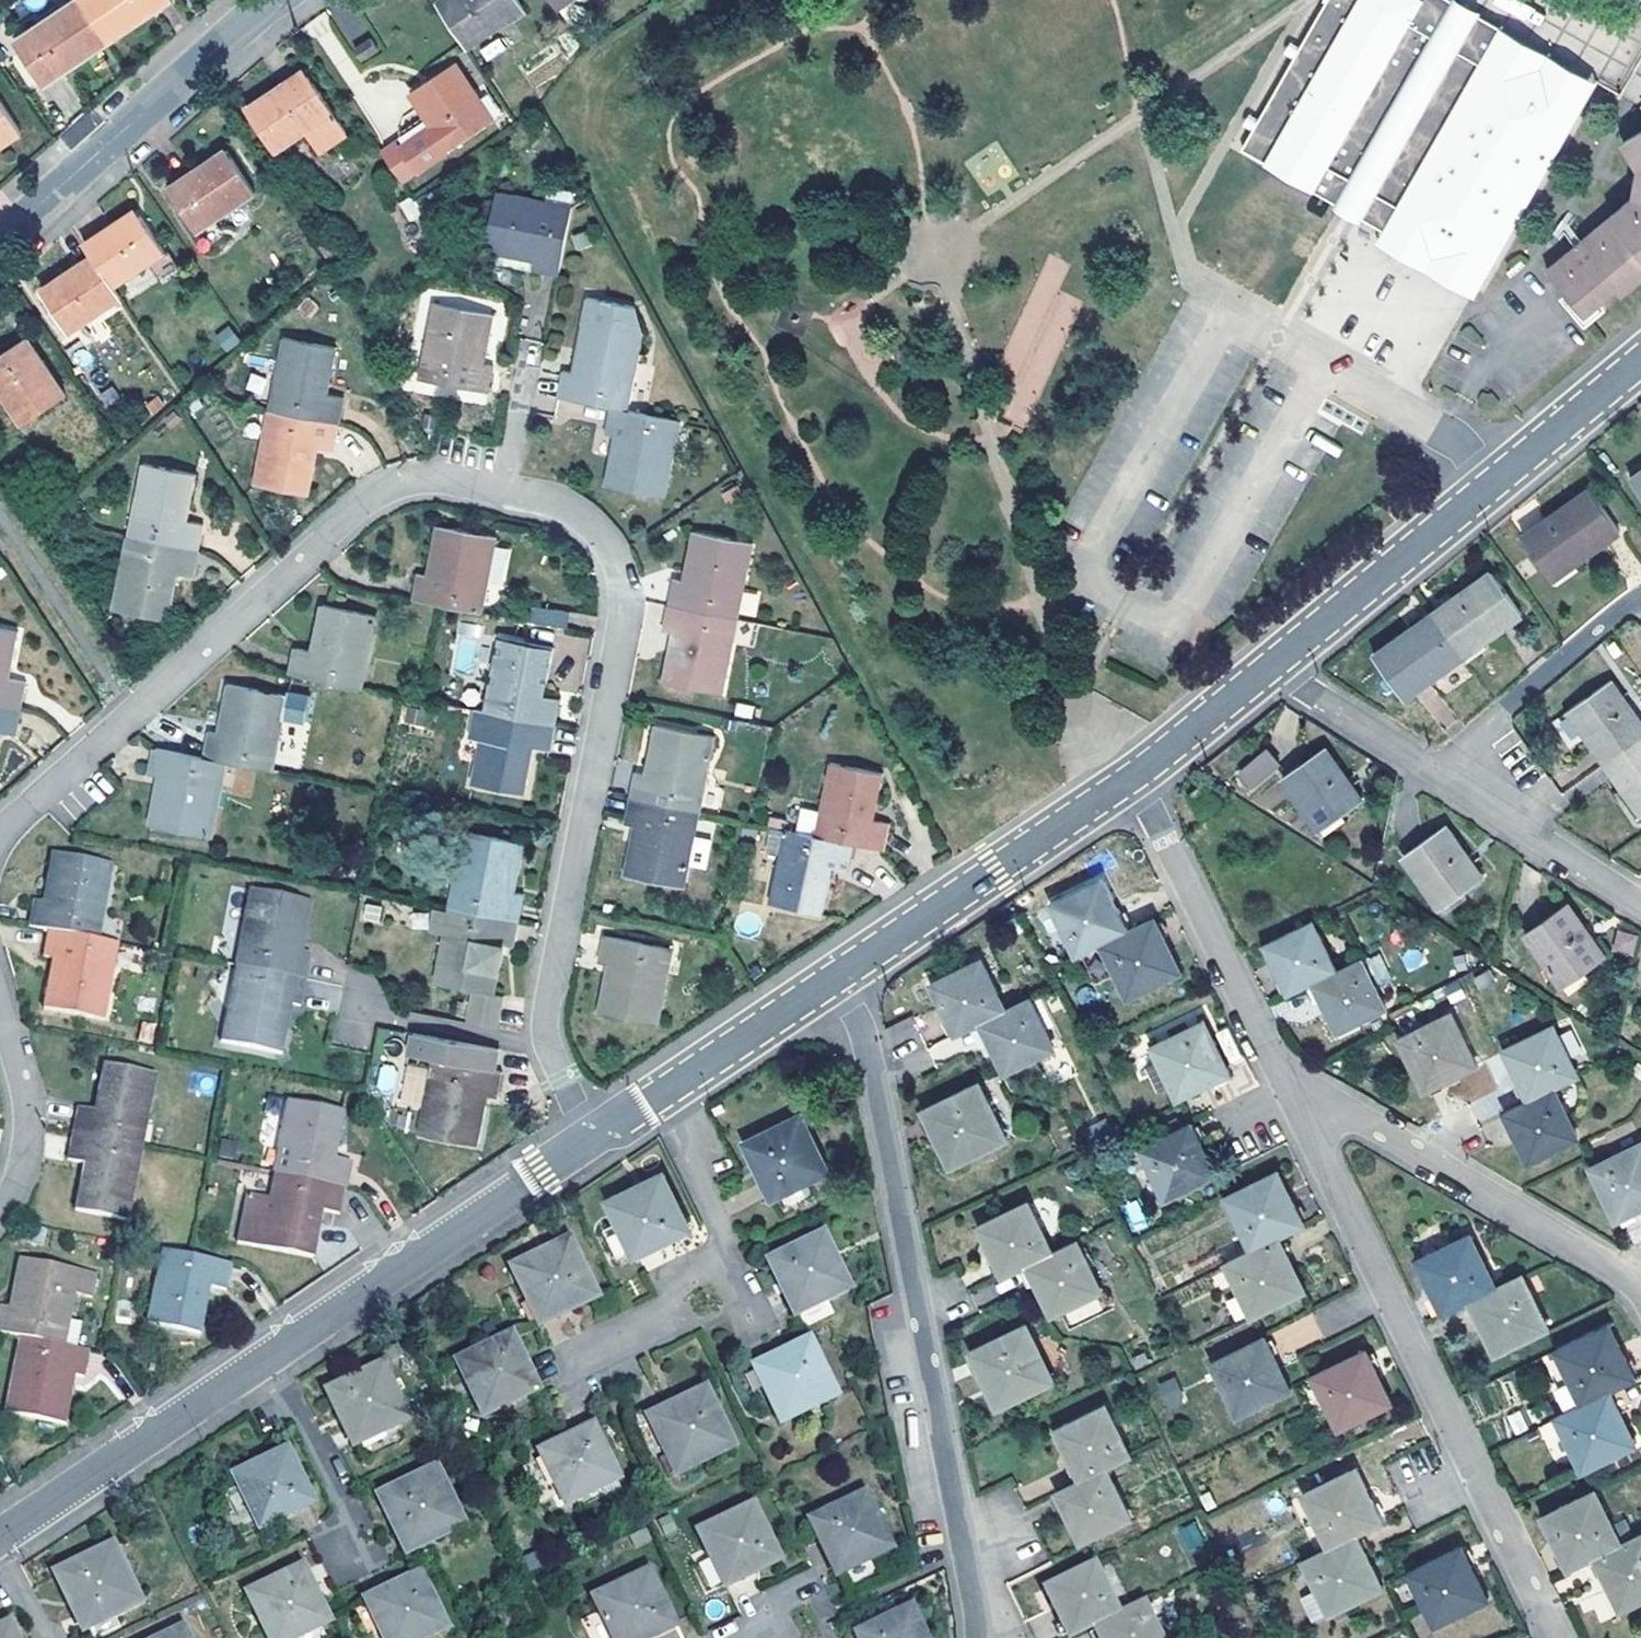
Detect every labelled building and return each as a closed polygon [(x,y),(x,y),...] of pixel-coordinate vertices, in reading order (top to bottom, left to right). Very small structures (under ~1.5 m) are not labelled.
[(108,42),(80,0),(74,0),(37,24),(42,32),(18,47),(43,85),(108,42)] [(108,42),(172,0),(80,0),(108,42)] [(437,3),(467,48),(524,11),(517,0),(440,0),(437,3)] [(558,9),(571,0),(553,0),(558,9)] [(1329,198),(1336,197),(1341,195),(1344,192),(1351,180),(1375,193),(1367,210),(1366,213),(1367,216),(1368,219),(1370,221),(1386,231),(1395,235),(1390,244),(1395,247),(1392,254),(1392,258),(1395,265),(1401,268),(1406,268),(1412,265),(1414,263),(1443,279),(1447,280),(1451,279),(1454,277),(1457,272),(1458,271),(1481,284),(1588,93),(1473,28),(1468,29),(1465,30),(1461,32),(1458,35),(1448,30),(1438,24),(1439,19),(1438,12),(1435,7),(1430,3),(1424,0),(1324,0),(1241,148),(1329,198)] [(1588,93),(1595,81),(1452,0),(1424,0),(1430,3),(1435,7),(1438,12),(1439,19),(1438,24),(1448,30),(1458,35),(1461,32),(1465,30),(1468,29),(1473,28),(1588,93)] [(13,40),(18,47),(42,32),(37,24),(13,40)] [(368,39),(355,48),(363,60),(376,51),(368,39)] [(455,62),(410,93),(432,126),(401,147),(397,141),(380,152),(399,181),(492,119),(455,62)] [(347,134),(304,70),(246,109),(274,151),(305,131),(319,152),(347,134)] [(19,133),(0,105),(0,146),(19,133)] [(1625,142),(1640,171),(1640,132),(1625,142)] [(226,148),(190,172),(194,178),(171,193),(197,232),(255,192),(226,148)] [(190,172),(167,188),(171,193),(194,178),(190,172)] [(1550,271),(1569,293),(1590,318),(1606,305),(1622,291),(1626,297),(1640,284),(1640,178),(1639,180),(1638,187),(1640,192),(1579,245),(1550,271)] [(1338,203),(1370,221),(1368,219),(1367,216),(1366,213),(1367,210),(1375,193),(1351,180),(1344,192),(1341,195),(1336,197),(1329,198),(1338,203)] [(557,276),(570,206),(495,191),(484,251),(533,260),(531,270),(557,276)] [(135,209),(111,225),(115,231),(139,215),(135,209)] [(115,231),(111,225),(84,244),(92,256),(112,286),(163,251),(139,215),(115,231)] [(1395,235),(1386,231),(1379,243),(1388,248),(1390,244),(1395,235)] [(1058,292),(1069,262),(1046,253),(987,413),(1030,429),(1078,299),(1058,292)] [(69,331),(119,297),(112,286),(92,256),(65,274),(68,279),(45,295),(69,331)] [(1474,297),(1481,284),(1458,271),(1457,272),(1454,277),(1451,279),(1447,280),(1443,279),(1474,297)] [(41,290),(45,295),(68,279),(65,274),(41,290)] [(1590,318),(1569,293),(1562,299),(1589,328),(1610,311),(1606,305),(1590,318)] [(562,371),(557,397),(610,407),(627,410),(642,332),(634,307),(586,297),(571,372),(562,371)] [(492,316),(432,304),(418,378),(487,392),(492,367),(482,364),(492,316)] [(228,325),(213,336),(226,352),(240,341),(228,325)] [(26,336),(21,340),(37,364),(43,360),(26,336)] [(335,348),(281,337),(266,412),(338,425),(344,399),(325,394),(335,348)] [(43,360),(37,364),(21,340),(0,354),(0,391),(23,426),(67,395),(43,360)] [(627,410),(610,407),(605,433),(614,435),(605,484),(665,496),(678,420),(627,410)] [(332,450),(338,425),(266,412),(251,482),(306,493),(316,447),(332,450)] [(195,475),(142,464),(124,538),(196,551),(202,524),(186,520),(195,475)] [(1630,479),(1640,494),(1640,472),(1630,479)] [(1588,489),(1541,523),(1544,528),(1525,542),(1552,580),(1618,532),(1588,489)] [(1541,523),(1521,537),(1525,542),(1544,528),(1541,523)] [(411,601),(480,615),(496,537),(436,526),(427,575),(416,574),(411,601)] [(673,579),(668,605),(737,618),(752,543),(692,531),(682,580),(673,579)] [(190,576),(196,551),(124,538),(109,608),(166,620),(176,574),(190,576)] [(1491,572),(1454,599),(1457,604),(1438,618),(1464,656),(1522,615),(1491,572)] [(1454,599),(1434,613),(1438,618),(1457,604),(1454,599)] [(295,648),(290,673),(360,687),(375,617),(322,605),(312,652),(295,648)] [(661,682),(722,694),(737,618),(668,605),(662,631),(671,633),(661,682)] [(533,610),(530,625),(568,632),(571,617),(533,610)] [(1434,613),(1414,627),(1418,632),(1438,618),(1434,613)] [(1418,632),(1414,627),(1373,656),(1403,700),(1464,656),(1438,618),(1418,632)] [(460,621),(451,669),(471,672),(480,625),(460,621)] [(23,710),(28,683),(9,679),(18,631),(0,628),(0,706),(23,710)] [(484,711),(555,726),(561,698),(544,693),(553,649),(498,637),(484,711)] [(1610,681),(1605,684),(1618,704),(1624,701),(1610,681)] [(1604,763),(1640,737),(1640,725),(1624,701),(1618,704),(1605,684),(1566,712),(1604,763)] [(208,732),(202,758),(224,763),(272,772),(287,696),(226,685),(216,733),(208,732)] [(23,710),(0,706),(0,732),(18,735),(23,710)] [(555,726),(484,711),(470,784),(524,795),(534,748),(550,751),(555,726)] [(635,772),(629,800),(699,814),(714,738),(654,725),(644,774),(635,772)] [(1604,763),(1640,815),(1640,737),(1604,763)] [(1343,786),(1347,782),(1323,748),(1281,779),(1318,831),(1356,805),(1343,786)] [(210,836),(224,763),(202,758),(179,754),(156,749),(150,774),(159,777),(150,824),(210,836)] [(1275,764),(1264,750),(1238,769),(1249,784),(1275,764)] [(854,844),(883,850),(889,824),(872,821),(883,774),(830,763),(813,836),(854,844)] [(1361,802),(1347,782),(1343,786),(1356,805),(1361,802)] [(624,876),(684,888),(699,814),(629,800),(625,824),(634,827),(624,876)] [(799,809),(796,831),(813,833),(815,811),(799,809)] [(1463,864),(1467,860),(1444,827),(1403,856),(1439,909),(1476,883),(1463,864)] [(524,844),(461,831),(447,908),(517,922),(523,895),(514,892),(524,844)] [(813,836),(785,831),(769,903),(822,914),(833,867),(848,870),(854,844),(813,836)] [(32,900),(27,925),(48,929),(98,939),(112,864),(52,852),(41,902),(32,900)] [(1481,880),(1467,860),(1463,864),(1476,883),(1481,880)] [(1101,944),(1128,930),(1115,904),(1102,877),(1050,904),(1075,956),(1100,943),(1101,944)] [(310,903),(250,890),(235,966),(304,980),(309,953),(301,950),(302,944),(310,903)] [(1561,987),(1599,961),(1585,940),(1590,937),(1567,904),(1523,934),(1561,987)] [(494,995),(504,945),(513,946),(517,922),(447,908),(433,905),(428,929),(442,932),(433,983),(473,991),(467,1022),(498,1028),(504,997),(494,995)] [(1128,930),(1101,944),(1127,998),(1179,972),(1153,920),(1129,932),(1128,930)] [(1312,984),(1336,972),(1312,922),(1263,945),(1287,995),(1312,983),(1312,984)] [(1617,928),(1610,950),(1631,956),(1638,935),(1617,928)] [(103,1018),(116,942),(98,939),(48,929),(43,956),(52,959),(43,1006),(103,1018)] [(672,949),(602,936),(597,961),(607,963),(597,1012),(658,1025),(672,949)] [(1605,958),(1590,937),(1585,940),(1599,961),(1605,958)] [(1378,988),(1390,982),(1378,954),(1365,959),(1378,988)] [(931,984),(955,1035),(979,1023),(1004,1011),(979,960),(931,984)] [(1384,1009),(1361,961),(1337,973),(1336,972),(1312,984),(1337,1033),(1384,1009)] [(298,1006),(304,980),(235,966),(220,1039),(279,1052),(289,1004),(298,1006)] [(1004,1012),(1004,1011),(979,1023),(1003,1072),(1052,1048),(1028,1000),(1004,1012)] [(1450,1014),(1398,1039),(1423,1092),(1476,1066),(1450,1014)] [(1204,1021),(1151,1046),(1177,1099),(1202,1087),(1230,1073),(1204,1021)] [(154,1045),(157,1027),(143,1025),(140,1042),(154,1045)] [(1503,1051),(1528,1100),(1553,1088),(1552,1088),(1576,1076),(1553,1027),(1503,1051)] [(417,1133),(476,1145),(488,1095),(496,1097),(501,1071),(494,1070),(498,1049),(413,1031),(409,1053),(432,1057),(417,1133)] [(78,1108),(72,1134),(141,1148),(155,1074),(104,1062),(95,1106),(94,1111),(78,1108)] [(418,1109),(429,1069),(408,1063),(397,1103),(418,1109)] [(978,1083),(922,1111),(949,1167),(1006,1139),(978,1083)] [(1577,1138),(1553,1088),(1528,1100),(1529,1102),(1504,1114),(1528,1162),(1577,1138)] [(341,1111),(288,1099),(273,1174),(343,1188),(349,1161),(332,1156),(341,1111)] [(800,1116),(744,1143),(758,1171),(772,1199),(828,1172),(800,1116)] [(1164,1202),(1216,1176),(1204,1150),(1191,1123),(1138,1150),(1164,1202)] [(126,1219),(141,1148),(72,1134),(67,1160),(83,1164),(82,1168),(74,1209),(126,1219)] [(1590,1167),(1616,1222),(1640,1210),(1640,1209),(1640,1144),(1590,1167)] [(1225,1198),(1252,1251),(1278,1238),(1278,1237),(1303,1224),(1278,1172),(1225,1198)] [(338,1213),(343,1188),(273,1174),(268,1197),(247,1192),(237,1240),(258,1246),(312,1257),(322,1209),(338,1213)] [(663,1177),(610,1203),(636,1255),(662,1242),(689,1229),(663,1177)] [(1126,1205),(1131,1231),(1144,1228),(1139,1202),(1126,1205)] [(992,1257),(1001,1276),(1026,1264),(1026,1265),(1052,1252),(1028,1203),(978,1227),(992,1257)] [(821,1236),(767,1262),(780,1288),(793,1312),(808,1305),(815,1319),(845,1304),(838,1290),(845,1286),(821,1236)] [(1431,1290),(1442,1312),(1467,1300),(1468,1303),(1496,1290),(1470,1236),(1417,1261),(1431,1290)] [(1304,1290),(1278,1238),(1252,1251),(1226,1264),(1252,1316),(1304,1290)] [(566,1241),(512,1268),(540,1322),(567,1309),(594,1295),(566,1241)] [(1052,1252),(1026,1265),(1052,1316),(1101,1292),(1076,1242),(1053,1253),(1052,1252)] [(230,1262),(161,1248),(147,1321),(199,1331),(209,1286),(224,1288),(230,1262)] [(19,1335),(77,1346),(82,1320),(70,1317),(75,1291),(92,1294),(97,1272),(18,1256),(8,1306),(0,1304),(0,1331),(19,1335)] [(1022,1275),(974,1290),(977,1300),(1025,1284),(1022,1275)] [(1546,1331),(1522,1277),(1496,1290),(1468,1303),(1481,1328),(1494,1355),(1546,1331)] [(1026,1325),(970,1353),(987,1388),(997,1409),(1053,1381),(1026,1325)] [(1556,1351),(1582,1406),(1609,1391),(1634,1378),(1621,1349),(1609,1325),(1556,1351)] [(85,1374),(91,1349),(77,1346),(19,1335),(4,1410),(65,1422),(75,1372),(85,1374)] [(520,1363),(508,1338),(457,1362),(483,1415),(533,1389),(520,1363)] [(784,1350),(752,1366),(781,1422),(835,1394),(807,1338),(784,1350)] [(1264,1338),(1211,1364),(1237,1417),(1289,1390),(1275,1361),(1264,1338)] [(1365,1351),(1312,1377),(1338,1431),(1391,1404),(1365,1351)] [(378,1365),(326,1391),(340,1418),(352,1443),(404,1417),(378,1365)] [(1172,1380),(1158,1387),(1170,1410),(1182,1404),(1179,1399),(1181,1399),(1172,1380)] [(674,1405),(655,1415),(642,1422),(637,1412),(631,1415),(665,1480),(734,1446),(706,1390),(674,1405)] [(1582,1406),(1557,1419),(1583,1471),(1634,1445),(1619,1413),(1609,1391),(1582,1406)] [(650,1406),(637,1412),(642,1422),(655,1415),(650,1406)] [(1080,1481),(1106,1468),(1130,1456),(1106,1406),(1055,1430),(1080,1481)] [(1541,1427),(1552,1453),(1562,1449),(1551,1423),(1541,1427)] [(571,1436),(539,1452),(565,1503),(615,1478),(591,1427),(571,1436)] [(285,1450),(232,1477),(259,1528),(292,1511),(311,1502),(285,1450)] [(1080,1481),(1057,1492),(1067,1514),(1081,1543),(1130,1518),(1106,1468),(1080,1481)] [(433,1469),(379,1496),(393,1524),(406,1551),(461,1523),(433,1469)] [(1303,1496),(1328,1548),(1355,1535),(1380,1523),(1355,1471),(1303,1496)] [(1542,1517),(1567,1570),(1594,1557),(1594,1558),(1622,1545),(1611,1525),(1595,1491),(1542,1517)] [(864,1494),(811,1520),(827,1552),(837,1572),(890,1547),(864,1494)] [(752,1507),(701,1533),(726,1583),(748,1572),(777,1558),(752,1507)] [(1611,1525),(1622,1545),(1634,1539),(1624,1519),(1611,1525)] [(1328,1548),(1302,1561),(1316,1588),(1299,1597),(1312,1624),(1381,1589),(1355,1535),(1328,1548)] [(1622,1545),(1594,1558),(1620,1611),(1640,1601),(1640,1536),(1634,1539),(1622,1545)] [(111,1546),(56,1574),(69,1600),(84,1628),(139,1601),(111,1546)] [(1462,1547),(1409,1574),(1434,1625),(1487,1599),(1474,1571),(1462,1547)] [(1043,1587),(1068,1637),(1092,1626),(1118,1614),(1093,1563),(1043,1587)] [(250,1594),(272,1637),(292,1637),(326,1621),(309,1588),(300,1569),(250,1594)] [(672,1625),(648,1573),(594,1599),(599,1610),(580,1620),(589,1637),(645,1637),(672,1625)] [(366,1599),(385,1637),(421,1637),(444,1626),(419,1574),(390,1588),(366,1599)] [(1143,1603),(1118,1614),(1092,1626),(1098,1637),(1160,1637),(1143,1603)] [(858,1633),(861,1637),(924,1637),(909,1608),(858,1633)] [(0,1629),(0,1637),(15,1637),(8,1625),(0,1629)] [(164,1637),(185,1637),(181,1629),(164,1637)]
